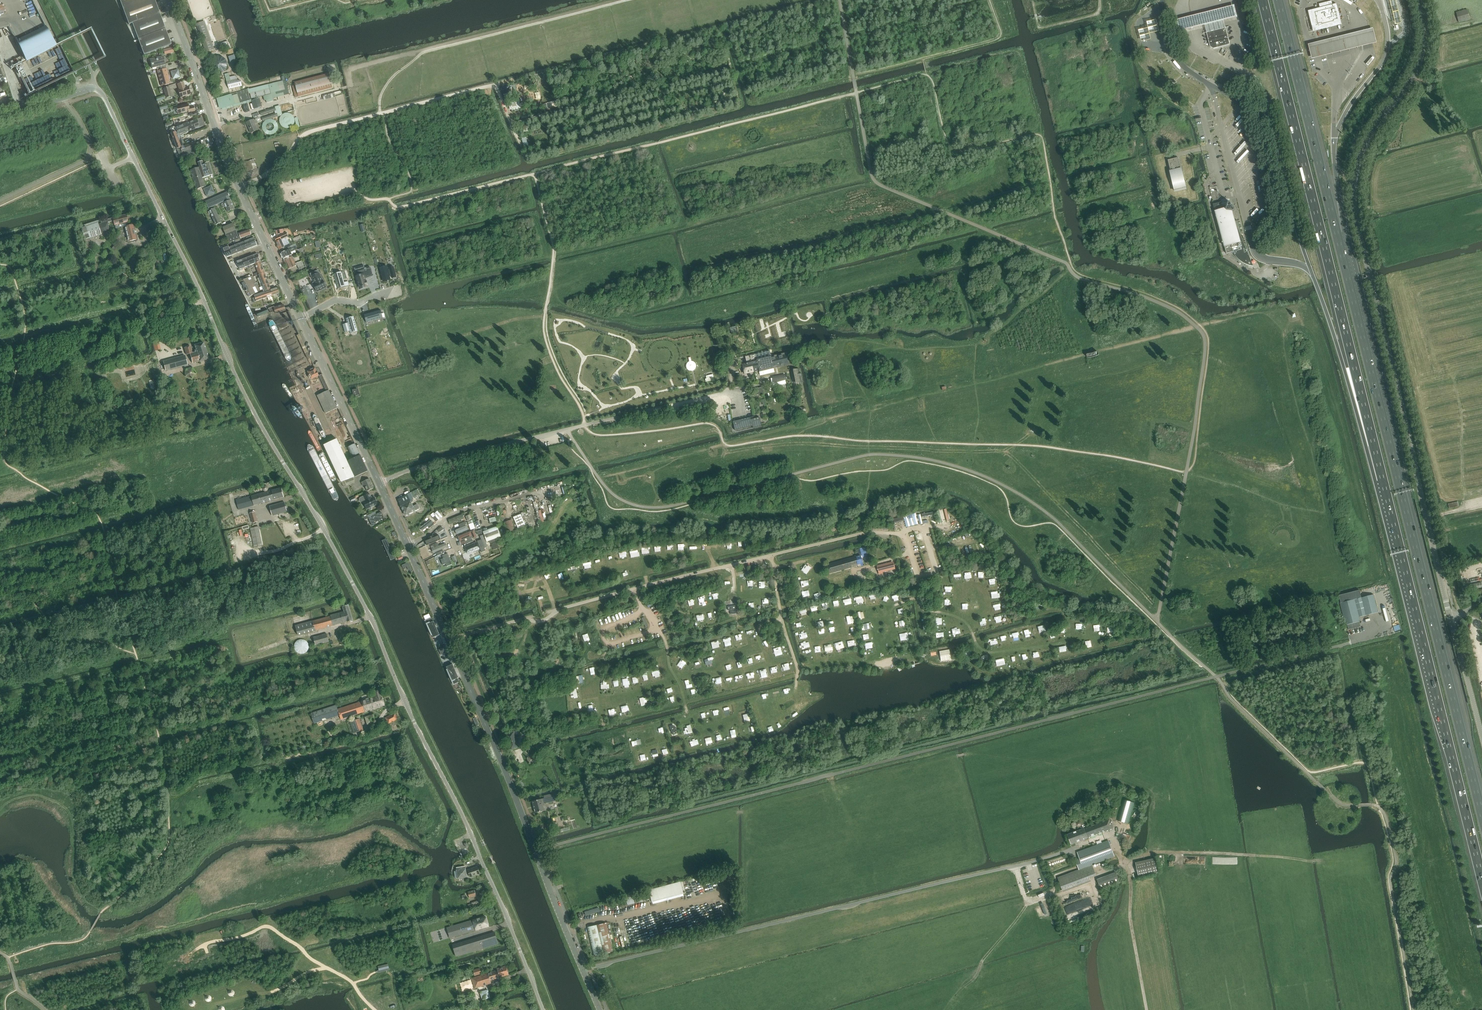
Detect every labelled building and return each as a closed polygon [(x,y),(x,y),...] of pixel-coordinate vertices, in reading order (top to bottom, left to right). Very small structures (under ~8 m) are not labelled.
[(129,25),(132,24),(144,55),(171,45),(155,0),(120,0),(129,25)] [(1395,24),(1402,23),(1396,0),(1389,0),(1395,24)] [(1320,8),(1311,10),(1311,11),(1316,28),(1341,22),(1336,4),(1332,5),(1331,1),(1319,4),(1320,8)] [(1234,5),(1177,18),(1180,30),(1237,17),(1234,5)] [(1467,10),(1456,13),(1459,23),(1470,20),(1467,10)] [(1153,21),(1147,23),(1148,29),(1139,31),(1142,43),(1151,41),(1150,35),(1156,33),(1160,32),(1157,20),(1153,21)] [(203,22),(196,24),(206,52),(213,50),(203,22)] [(46,53),(46,52),(50,50),(50,51),(51,50),(50,50),(54,48),(55,48),(55,47),(43,23),(43,24),(45,28),(18,41),(16,37),(15,38),(27,61),(28,61),(28,62),(28,61),(32,59),(32,60),(33,59),(32,59),(37,57),(37,56),(41,54),(41,55),(42,55),(41,54),(45,52),(46,53)] [(1226,28),(1222,29),(1222,30),(1217,31),(1210,33),(1210,32),(1207,33),(1207,32),(1206,33),(1207,33),(1210,47),(1213,49),(1229,45),(1230,45),(1230,44),(1226,28)] [(1373,29),(1308,45),(1312,59),(1376,43),(1373,29)] [(219,44),(221,50),(230,47),(228,41),(219,44)] [(234,55),(228,55),(230,72),(236,71),(234,55)] [(215,56),(213,58),(211,60),(210,62),(210,65),(210,68),(212,70),(214,72),(216,73),(219,73),(222,72),(225,71),(226,68),(227,65),(227,62),(226,60),(224,58),(221,56),(218,56),(215,56)] [(163,57),(150,60),(152,69),(156,68),(161,86),(171,84),(165,65),(163,57)] [(178,70),(171,72),(173,79),(180,77),(178,70)] [(229,73),(225,74),(226,78),(229,89),(229,88),(242,85),(241,83),(238,83),(237,80),(236,77),(230,78),(230,77),(229,73)] [(296,85),(293,86),(296,98),(333,88),(330,76),(329,74),(295,82),(296,85)] [(269,85),(249,90),(251,99),(263,96),(265,101),(266,100),(267,103),(274,101),(273,98),(289,94),(286,82),(283,81),(269,85)] [(183,82),(177,84),(179,90),(178,90),(180,98),(191,94),(188,86),(185,87),(183,82)] [(165,96),(166,98),(172,97),(169,87),(164,89),(165,96)] [(218,101),(220,100),(222,108),(251,100),(248,89),(218,98),(218,101)] [(518,101),(510,103),(512,113),(524,110),(523,106),(519,107),(518,101)] [(188,104),(176,107),(178,114),(188,112),(188,113),(195,111),(194,106),(189,108),(188,104)] [(266,111),(260,113),(261,115),(276,110),(277,114),(262,119),(263,121),(280,115),(282,115),(282,114),(280,107),(278,107),(270,110),(266,111)] [(203,126),(205,125),(202,117),(199,119),(172,129),(171,131),(172,133),(175,132),(177,136),(203,126)] [(253,120),(246,123),(251,133),(258,130),(255,124),(258,123),(261,122),(259,118),(256,119),(256,120),(254,121),(253,120)] [(527,124),(517,127),(520,137),(530,134),(527,124)] [(172,133),(171,134),(173,139),(172,140),(173,143),(175,144),(177,149),(180,148),(181,153),(183,156),(187,155),(203,149),(201,145),(197,146),(196,142),(183,146),(181,141),(179,142),(177,136),(175,132),(172,133)] [(208,138),(200,141),(200,142),(201,145),(203,149),(211,146),(208,138)] [(1178,158),(1168,160),(1175,192),(1186,189),(1178,158)] [(198,162),(200,168),(203,178),(213,175),(209,162),(204,164),(203,161),(198,162)] [(250,161),(243,164),(247,172),(253,169),(250,161)] [(191,170),(192,173),(190,174),(192,178),(193,177),(197,189),(206,186),(203,178),(200,168),(191,170)] [(205,189),(208,196),(215,193),(212,186),(205,189)] [(227,192),(206,202),(209,209),(214,206),(230,199),(227,192)] [(231,200),(221,204),(223,208),(226,207),(228,212),(235,209),(231,200)] [(1227,206),(1222,205),(1222,202),(1213,205),(1216,214),(1223,240),(1222,241),(1223,243),(1224,243),(1226,250),(1225,250),(1225,253),(1226,252),(1227,254),(1233,252),(1234,253),(1234,254),(1236,256),(1237,258),(1239,260),(1241,262),(1243,263),(1244,264),(1246,264),(1248,265),(1250,266),(1253,267),(1253,266),(1240,235),(1242,234),(1239,221),(1235,222),(1232,212),(1233,212),(1234,211),(1235,211),(1235,210),(1235,209),(1231,203),(1230,203),(1229,203),(1228,203),(1228,204),(1227,206)] [(208,209),(209,212),(208,212),(210,215),(211,214),(216,225),(222,222),(214,206),(209,209),(208,209)] [(102,224),(98,225),(101,234),(110,231),(108,223),(113,221),(114,225),(115,225),(116,229),(125,227),(128,242),(136,240),(133,225),(128,226),(127,222),(128,222),(126,215),(113,218),(101,221),(102,224)] [(98,223),(81,229),(85,240),(101,234),(98,223)] [(223,228),(226,234),(236,230),(234,224),(223,228)] [(239,239),(236,230),(226,234),(229,242),(235,240),(238,239),(239,239)] [(250,230),(239,234),(241,238),(251,235),(250,230)] [(287,233),(275,238),(276,242),(279,250),(280,249),(280,251),(283,250),(284,252),(292,249),(290,244),(284,247),(281,240),(288,236),(287,234),(287,233)] [(257,246),(259,245),(258,242),(256,242),(254,238),(251,239),(250,237),(248,237),(252,248),(257,246)] [(239,239),(238,239),(242,251),(247,249),(244,242),(241,243),(240,239),(239,239)] [(230,244),(229,245),(232,255),(237,253),(235,246),(232,247),(230,244)] [(226,248),(224,249),(227,257),(232,255),(229,245),(225,246),(226,248)] [(291,253),(298,250),(296,247),(292,249),(284,252),(281,254),(283,259),(292,255),(291,253)] [(258,254),(252,256),(255,264),(260,262),(258,254)] [(292,256),(284,260),(288,270),(296,266),(292,256)] [(247,258),(243,260),(245,267),(249,266),(250,269),(251,268),(247,258)] [(243,260),(237,262),(238,265),(236,265),(237,268),(239,267),(240,269),(245,267),(243,260)] [(305,268),(302,261),(297,263),(300,270),(305,268)] [(258,273),(259,275),(264,273),(260,262),(255,264),(258,273)] [(388,267),(380,269),(383,281),(391,279),(390,276),(391,276),(391,277),(396,276),(394,268),(389,269),(389,270),(388,270),(388,267)] [(371,268),(360,271),(361,276),(357,277),(360,289),(363,288),(364,288),(364,287),(367,287),(367,285),(366,282),(365,279),(373,276),(371,268)] [(344,283),(344,280),(347,278),(345,271),(342,272),(334,274),(338,289),(349,285),(348,282),(344,283)] [(260,278),(258,279),(259,281),(267,278),(264,273),(259,275),(260,278)] [(326,287),(323,280),(322,280),(319,273),(312,277),(315,284),(314,284),(317,292),(326,287)] [(245,280),(241,282),(249,297),(261,291),(253,276),(251,277),(250,275),(244,278),(245,280)] [(267,278),(259,281),(261,287),(263,286),(269,284),(267,278)] [(255,296),(255,298),(253,299),(254,302),(263,299),(260,293),(258,294),(258,295),(255,296)] [(286,311),(284,305),(275,308),(274,307),(269,309),(270,313),(275,311),(276,314),(286,311)] [(382,318),(380,310),(364,315),(367,323),(382,318)] [(353,317),(347,319),(348,323),(343,325),(345,332),(350,331),(351,333),(357,331),(353,317)] [(194,345),(196,351),(195,351),(196,352),(192,353),(190,346),(184,348),(186,355),(190,354),(193,363),(209,359),(203,343),(194,345)] [(166,371),(187,365),(185,356),(163,361),(166,371)] [(757,361),(742,365),(744,374),(759,371),(759,372),(774,369),(774,367),(777,366),(775,357),(771,358),(771,356),(756,360),(757,361)] [(695,366),(695,365),(695,364),(694,364),(694,363),(693,363),(693,362),(692,362),(691,362),(690,362),(689,363),(688,363),(688,364),(687,364),(687,365),(687,366),(687,367),(687,368),(688,368),(688,369),(689,369),(689,370),(690,370),(691,370),(692,370),(693,370),(694,370),(694,369),(695,369),(695,368),(695,367),(695,366)] [(196,372),(192,366),(185,368),(184,376),(192,379),(196,372)] [(311,370),(308,372),(309,375),(309,376),(310,379),(311,379),(319,376),(317,372),(315,368),(313,369),(311,370)] [(793,371),(793,374),(792,374),(794,383),(802,382),(800,369),(799,369),(799,370),(793,371)] [(330,390),(322,374),(319,376),(326,391),(330,390)] [(329,390),(317,396),(326,414),(337,408),(329,390)] [(761,426),(759,418),(750,420),(750,418),(732,422),(734,430),(752,426),(752,428),(761,426)] [(337,439),(324,445),(341,482),(355,477),(354,475),(348,461),(348,462),(337,439)] [(354,459),(348,461),(354,475),(355,477),(355,478),(368,472),(361,455),(355,444),(348,447),(354,459)] [(353,478),(342,482),(344,487),(355,483),(353,478)] [(369,479),(361,482),(363,485),(364,485),(367,491),(374,488),(369,479)] [(254,506),(284,497),(281,488),(251,496),(236,500),(239,510),(254,506)] [(411,502),(414,500),(410,493),(398,500),(401,507),(406,516),(419,509),(417,504),(413,507),(411,502)] [(371,507),(378,504),(374,497),(372,498),(370,494),(361,498),(360,498),(360,499),(360,500),(360,501),(360,502),(361,502),(362,503),(363,502),(364,502),(367,509),(369,508),(369,510),(370,510),(372,509),(372,508),(371,507)] [(284,502),(270,506),(273,516),(287,512),(284,502)] [(943,508),(937,509),(939,521),(948,519),(947,510),(944,511),(943,508)] [(368,516),(364,518),(365,520),(369,518),(372,526),(376,524),(375,522),(384,518),(381,512),(375,515),(374,513),(368,516)] [(521,514),(513,517),(519,530),(526,527),(521,514)] [(917,514),(903,518),(904,520),(906,528),(919,524),(917,514)] [(462,515),(449,521),(450,525),(464,519),(462,515)] [(433,523),(431,520),(420,528),(422,531),(428,527),(429,529),(434,525),(434,524),(435,524),(434,522),(433,523)] [(512,520),(504,522),(508,533),(516,531),(512,520)] [(497,526),(483,532),(487,542),(501,537),(497,526)] [(259,527),(251,529),(254,547),(262,545),(259,527)] [(472,536),(470,532),(458,537),(460,541),(467,538),(467,540),(473,538),(472,536)] [(430,539),(425,541),(427,546),(441,540),(439,535),(434,537),(433,536),(429,538),(430,539)] [(483,535),(480,537),(481,540),(478,542),(480,547),(484,546),(485,548),(488,547),(483,535)] [(386,538),(382,540),(391,559),(395,558),(386,538)] [(431,547),(432,549),(434,553),(447,547),(446,543),(439,546),(438,543),(433,545),(433,546),(431,547)] [(480,549),(477,543),(465,547),(468,554),(480,549)] [(866,551),(865,547),(855,550),(855,549),(849,551),(851,557),(857,555),(857,556),(826,565),(828,574),(858,566),(858,568),(865,566),(864,565),(870,564),(868,555),(869,555),(868,551),(866,551)] [(460,551),(464,562),(469,560),(464,549),(460,551)] [(443,556),(447,567),(452,565),(448,554),(443,556)] [(893,563),(880,566),(882,572),(894,569),(893,563)] [(802,570),(807,574),(811,567),(806,564),(802,570)] [(1339,596),(1341,603),(1340,603),(1346,625),(1347,625),(1349,630),(1360,627),(1359,622),(1360,622),(1359,617),(1378,612),(1373,595),(1361,598),(1359,591),(1339,596)] [(864,603),(862,596),(856,597),(858,604),(864,603)] [(331,616),(295,626),(298,635),(353,620),(349,605),(343,607),(344,612),(330,615),(331,616)] [(431,618),(426,621),(432,636),(433,638),(435,637),(440,635),(434,621),(433,622),(432,620),(431,618)] [(327,634),(313,638),(316,646),(329,642),(327,634)] [(306,641),(304,640),(302,639),(299,640),(297,641),(296,643),(295,645),(295,647),(295,649),(296,651),(298,653),(300,653),(303,654),(305,653),(307,652),(308,650),(309,648),(309,645),(308,643),(306,641)] [(713,648),(720,647),(719,640),(712,642),(713,648)] [(835,643),(837,650),(845,647),(843,641),(835,643)] [(705,660),(706,665),(714,663),(712,657),(708,658),(708,659),(705,660)] [(680,658),(676,663),(682,667),(686,662),(680,658)] [(453,664),(446,667),(454,684),(459,682),(458,678),(459,678),(453,664)] [(336,705),(311,714),(314,724),(340,715),(341,719),(365,711),(365,712),(385,705),(380,690),(375,692),(376,696),(362,701),(362,702),(338,710),(336,705)] [(395,713),(386,718),(389,724),(398,719),(395,713)] [(365,717),(368,724),(375,722),(372,714),(365,717)] [(360,719),(350,722),(354,733),(363,730),(360,719)] [(514,731),(504,735),(510,750),(519,747),(514,731)] [(529,764),(535,763),(537,758),(532,754),(527,758),(529,764)] [(557,793),(543,796),(544,799),(533,801),(535,810),(540,809),(541,811),(543,810),(542,808),(544,808),(545,805),(545,804),(562,800),(561,798),(558,798),(558,796),(563,794),(562,791),(557,793)] [(1124,799),(1118,820),(1128,823),(1135,803),(1124,799)] [(564,813),(563,812),(558,813),(560,823),(566,822),(565,820),(567,819),(566,814),(565,814),(565,813),(564,813)] [(1068,834),(1070,839),(1069,839),(1069,841),(1070,840),(1072,845),(1088,838),(1113,829),(1109,819),(1084,829),(1084,828),(1068,834)] [(567,825),(563,826),(564,832),(568,831),(568,830),(573,829),(572,824),(567,825)] [(1078,853),(1080,859),(1076,860),(1079,870),(1058,878),(1062,889),(1096,876),(1092,865),(1115,856),(1109,841),(1078,853)] [(1159,873),(1156,858),(1136,863),(1139,877),(1154,874),(1159,873)] [(457,870),(457,871),(455,871),(456,875),(456,878),(458,878),(458,879),(467,877),(466,873),(466,869),(465,866),(457,868),(457,870)] [(477,867),(468,870),(470,877),(479,874),(477,867)] [(1101,890),(1120,883),(1116,873),(1097,880),(1101,890)] [(680,881),(649,889),(650,892),(652,899),(653,902),(684,894),(680,881)] [(1079,890),(1080,895),(1086,894),(1086,897),(1094,896),(1093,887),(1079,890)] [(626,905),(652,899),(650,892),(624,898),(626,905)] [(454,936),(453,937),(476,930),(488,926),(485,917),(473,920),(450,927),(450,928),(451,927),(454,936)] [(597,925),(587,927),(594,956),(604,954),(614,952),(607,923),(597,925)] [(494,933),(453,945),(456,956),(498,944),(494,933)] [(506,966),(497,969),(498,970),(472,978),(475,988),(491,983),(490,981),(509,975),(506,966)] [(488,989),(480,992),(483,1000),(491,997),(488,989)]
